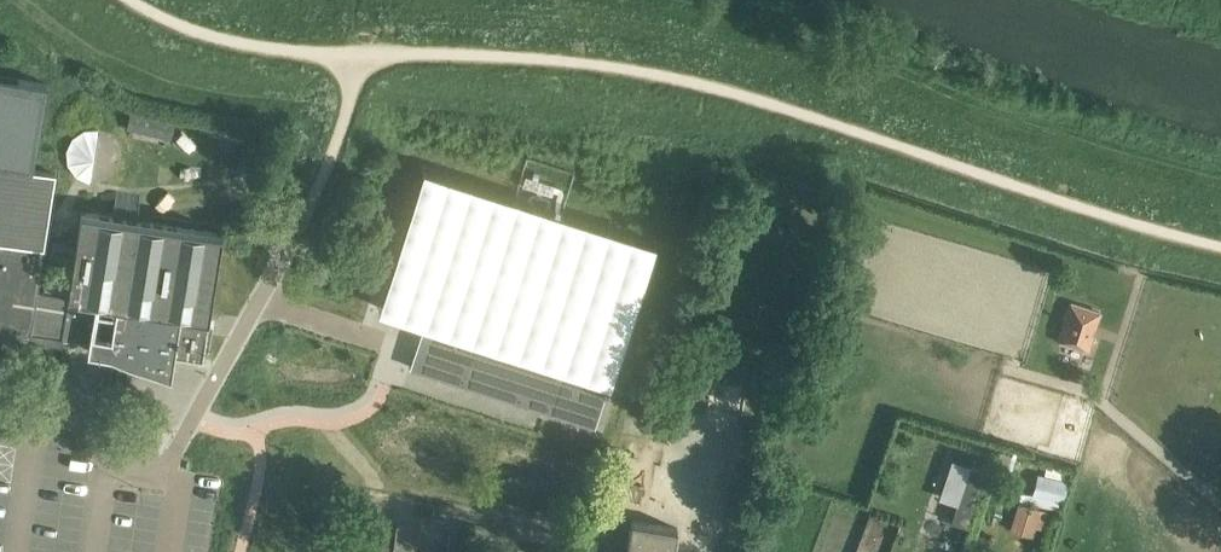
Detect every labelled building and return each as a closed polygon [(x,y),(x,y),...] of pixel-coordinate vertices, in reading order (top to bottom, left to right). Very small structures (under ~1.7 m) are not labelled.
[(36,288),(44,238),(62,240),(65,220),(48,218),(55,173),(33,169),(46,83),(0,75),(0,326),(31,331),(32,327),(36,288)] [(127,129),(171,138),(175,119),(131,110),(127,129)] [(93,128),(69,127),(68,173),(92,173),(93,128)] [(424,166),(379,306),(425,320),(411,366),(596,425),(655,239),(424,166)] [(36,288),(32,327),(63,332),(62,336),(82,339),(90,340),(88,350),(111,353),(172,375),(175,354),(203,358),(205,345),(226,230),(80,209),(66,293),(36,288)] [(1103,311),(1071,301),(1058,342),(1089,352),(1103,311)] [(688,405),(676,398),(670,411),(682,417),(688,405)] [(952,499),(948,520),(971,524),(982,463),(947,457),(940,496),(952,499)] [(1064,502),(1069,480),(1038,472),(1032,494),(1064,502)] [(1050,511),(1019,502),(1010,529),(1033,535),(1035,527),(1045,529),(1050,511)] [(678,527),(632,520),(627,551),(674,551),(678,527)]
